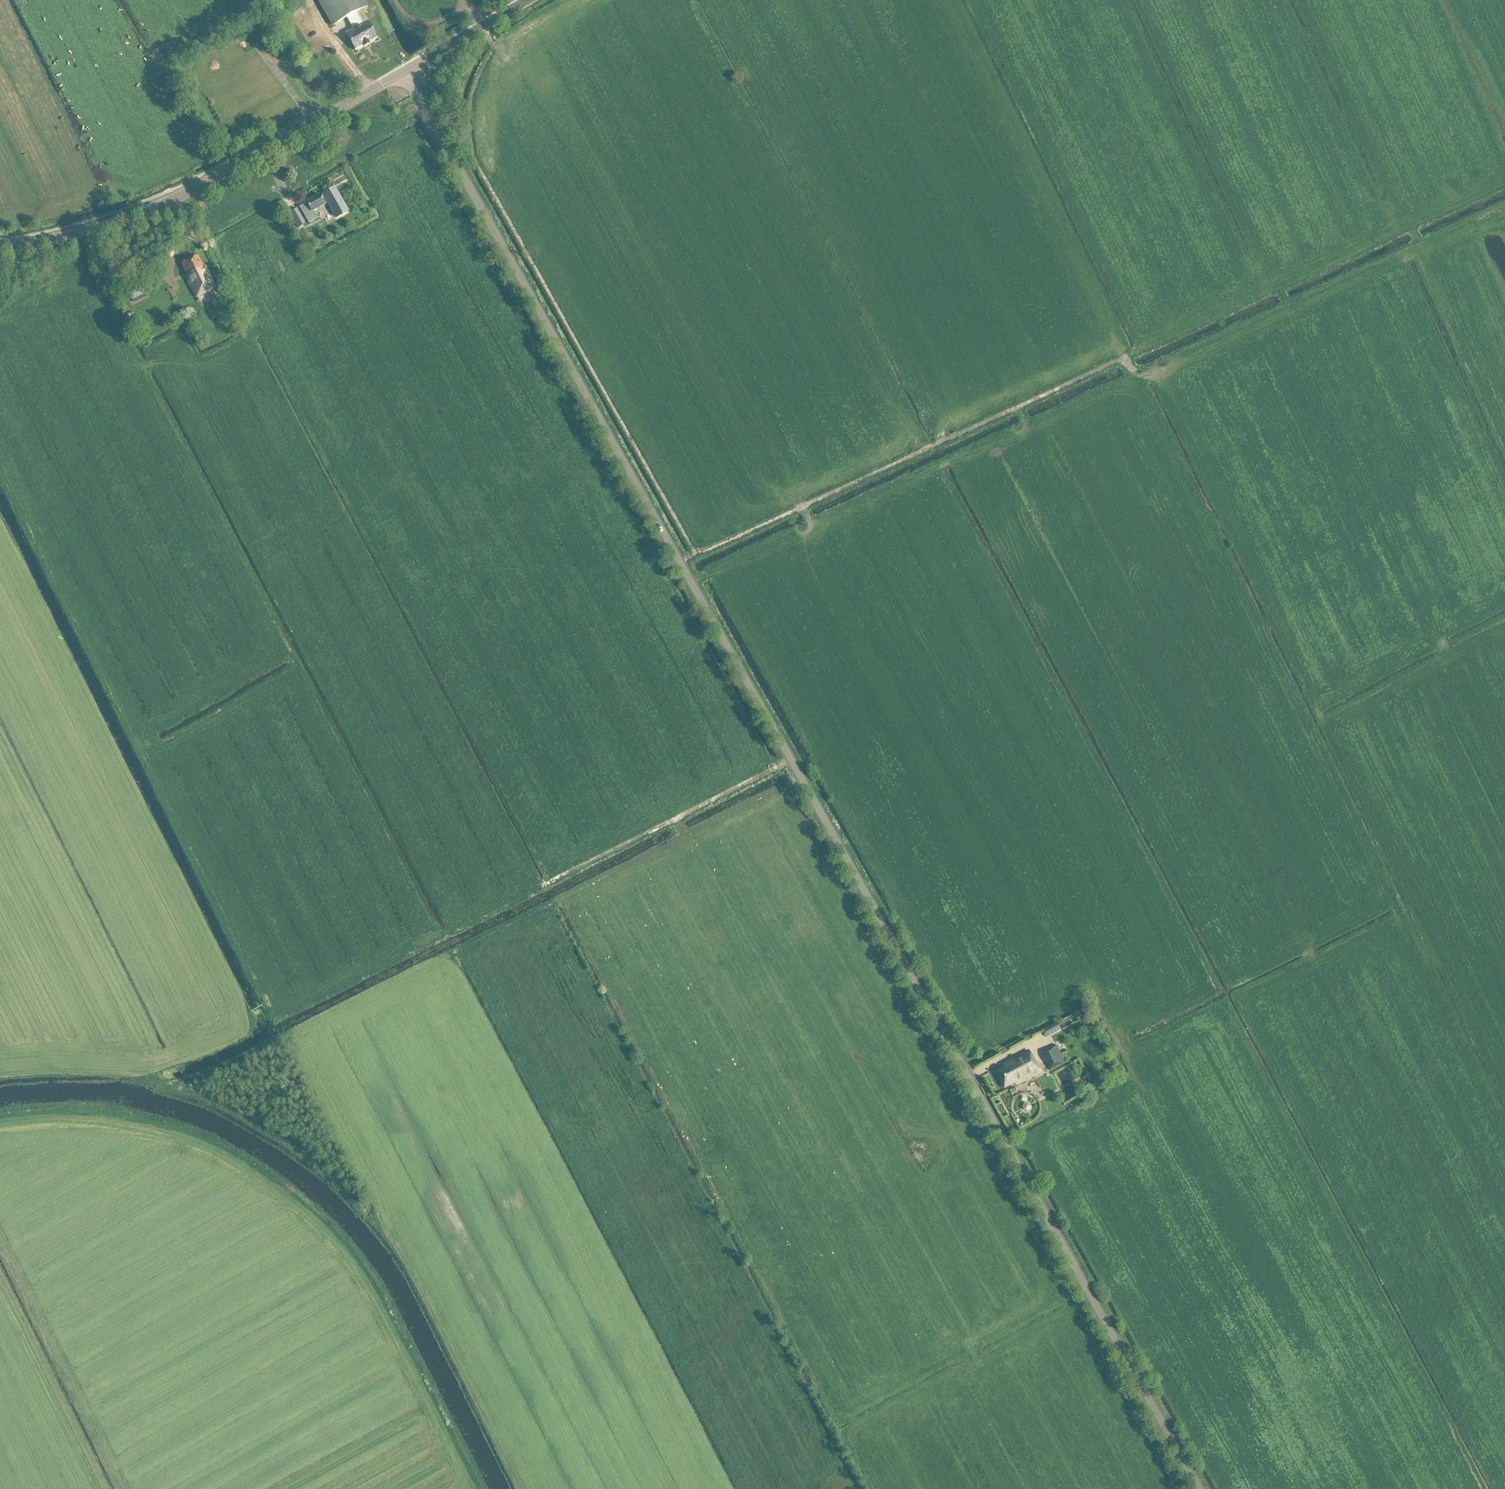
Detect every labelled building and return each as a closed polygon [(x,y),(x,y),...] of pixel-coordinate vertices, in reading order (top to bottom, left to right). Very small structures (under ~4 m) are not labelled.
[(357,13),(367,7),(363,0),(317,0),(333,27),(347,19),(353,31),(346,35),(356,52),(363,47),(364,48),(370,45),(369,44),(377,40),(367,23),(364,25),(357,13)] [(307,205),(300,209),(309,224),(318,219),(314,212),(328,204),(337,220),(350,213),(335,188),(323,195),(323,196),(321,198),(320,196),(306,204),(307,205)] [(297,225),(303,221),(297,210),(290,213),(297,225)] [(204,269),(198,258),(182,266),(188,277),(186,278),(197,300),(198,300),(197,299),(202,296),(202,298),(204,297),(203,296),(209,293),(210,294),(211,293),(211,292),(215,290),(216,291),(217,291),(206,268),(204,269)] [(133,301),(145,294),(139,284),(126,290),(133,301)] [(1075,1013),(1062,1022),(1065,1026),(1078,1018),(1075,1013)] [(1047,1035),(1059,1029),(1056,1024),(1045,1030),(1047,1035)] [(1050,1071),(1065,1063),(1056,1046),(1041,1054),(1050,1071)] [(1016,1086),(1041,1073),(1036,1063),(1030,1052),(1004,1066),(1005,1068),(996,1073),(1004,1089),(1015,1083),(1016,1086)]
